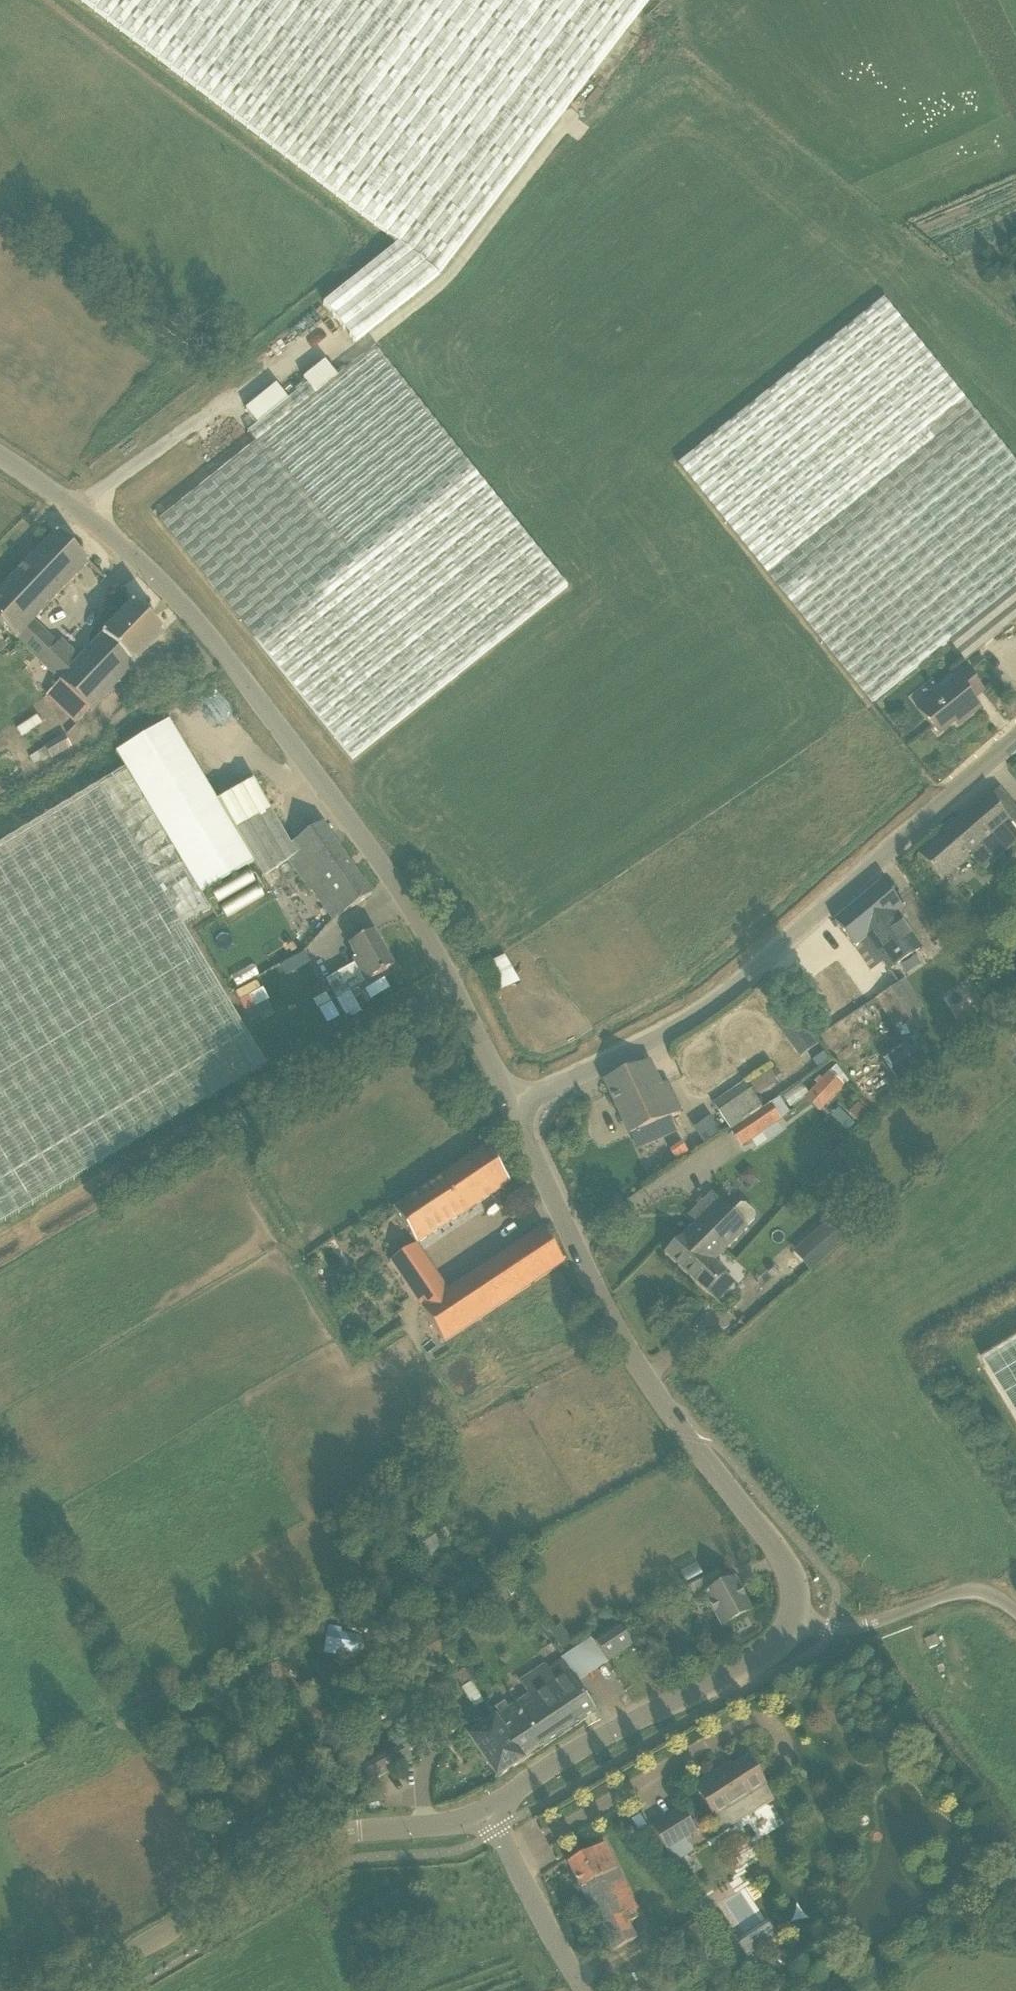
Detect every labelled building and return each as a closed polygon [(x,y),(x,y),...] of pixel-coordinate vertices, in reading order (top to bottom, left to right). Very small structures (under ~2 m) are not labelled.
[(399,243),(324,303),(355,342),(439,275),(649,0),(81,0),(399,243)] [(949,642),(965,662),(1015,621),(1015,463),(884,299),(678,464),(871,704),(949,642)] [(256,442),(160,519),(353,759),(568,586),(375,347),(338,376),(326,361),(303,379),(308,384),(289,399),(277,384),(246,409),(258,424),(248,432),(256,442)] [(0,591),(0,624),(59,680),(79,659),(61,641),(58,644),(34,621),(89,562),(90,562),(88,560),(87,560),(81,554),(59,533),(58,531),(0,591)] [(133,603),(133,604),(79,659),(59,680),(90,710),(163,635),(163,636),(165,634),(163,632),(163,633),(135,605),(133,603)] [(918,709),(939,735),(963,716),(966,719),(980,708),(973,699),(983,691),(967,670),(918,709)] [(236,829),(234,830),(217,801),(169,721),(152,732),(115,753),(124,768),(0,843),(0,1224),(266,1064),(183,925),(210,909),(201,893),(254,861),(236,829)] [(64,735),(44,746),(51,759),(71,747),(64,735)] [(324,883),(345,913),(372,894),(322,822),(291,844),(271,809),(254,780),(217,801),(234,830),(236,829),(254,861),(264,878),(289,860),(311,892),(324,883)] [(940,880),(970,854),(983,869),(1015,840),(1015,814),(1009,820),(988,796),(919,856),(940,880)] [(879,926),(866,937),(889,970),(920,949),(895,912),(901,907),(881,883),(855,904),(870,922),(874,919),(879,926)] [(834,922),(835,923),(855,946),(866,937),(879,926),(874,919),(870,922),(855,904),(834,922)] [(365,982),(394,966),(374,931),(349,945),(357,958),(353,960),(355,963),(326,980),(336,998),(365,982)] [(505,954),(483,966),(497,991),(518,980),(505,954)] [(390,988),(384,978),(365,990),(371,999),(390,988)] [(258,979),(234,990),(248,1018),(271,1007),(258,979)] [(321,982),(307,990),(313,1000),(327,992),(321,982)] [(889,990),(875,999),(894,1027),(907,1018),(889,990)] [(422,1016),(415,1003),(414,1000),(404,1006),(413,1021),(422,1016)] [(787,1007),(777,1014),(806,1052),(816,1044),(787,1007)] [(882,1059),(898,1080),(926,1060),(910,1038),(882,1059)] [(650,1061),(604,1081),(630,1134),(680,1111),(667,1082),(660,1086),(650,1061)] [(845,1085),(830,1072),(829,1071),(822,1079),(818,1083),(815,1086),(831,1101),(845,1085)] [(765,1074),(755,1080),(760,1089),(770,1082),(765,1074)] [(745,1079),(712,1102),(731,1130),(764,1107),(745,1079)] [(782,1120),(781,1118),(790,1112),(779,1097),(764,1107),(731,1130),(741,1147),(782,1120)] [(867,1113),(858,1103),(849,1112),(858,1122),(867,1113)] [(570,1119),(562,1114),(554,1126),(562,1132),(570,1119)] [(703,1141),(718,1130),(709,1118),(694,1129),(703,1141)] [(416,1244),(390,1261),(410,1291),(445,1343),(564,1263),(565,1263),(542,1229),(449,1292),(417,1245),(511,1182),(502,1170),(500,1167),(504,1165),(503,1164),(504,1164),(503,1163),(503,1164),(501,1161),(502,1160),(501,1160),(500,1160),(497,1162),(486,1147),(394,1210),(416,1244)] [(747,1228),(746,1228),(755,1218),(755,1212),(746,1203),(740,1203),(731,1212),(711,1192),(690,1215),(696,1220),(726,1250),(747,1228)] [(707,1292),(726,1271),(714,1261),(726,1250),(696,1220),(665,1254),(707,1292)] [(793,1253),(812,1273),(849,1240),(831,1220),(793,1253)] [(983,1363),(1015,1416),(1015,1342),(983,1363)] [(466,1558),(467,1560),(469,1563),(474,1570),(481,1565),(473,1553),(466,1558)] [(475,1573),(469,1563),(467,1560),(457,1567),(465,1579),(475,1573)] [(719,1569),(688,1586),(695,1600),(705,1594),(722,1627),(752,1611),(734,1577),(726,1582),(719,1569)] [(515,1593),(510,1586),(510,1587),(507,1589),(511,1596),(515,1593)] [(618,1623),(593,1639),(608,1662),(632,1645),(618,1623)] [(327,1631),(323,1653),(336,1656),(337,1651),(359,1656),(362,1636),(341,1632),(341,1628),(337,1627),(328,1625),(327,1631)] [(573,1642),(564,1629),(553,1636),(561,1650),(573,1642)] [(501,1714),(496,1718),(524,1760),(596,1712),(568,1669),(570,1668),(564,1659),(559,1662),(549,1669),(546,1665),(545,1663),(520,1680),(521,1681),(529,1695),(510,1708),(505,1701),(496,1708),(501,1714)] [(473,1681),(465,1669),(455,1675),(463,1687),(473,1681)] [(468,1736),(497,1778),(524,1760),(496,1718),(468,1736)] [(403,1741),(360,1764),(370,1782),(413,1759),(403,1741)] [(773,1799),(765,1786),(748,1758),(733,1767),(731,1764),(695,1786),(722,1831),(773,1799)] [(336,1765),(340,1773),(349,1769),(345,1761),(336,1765)] [(260,1767),(253,1770),(257,1781),(271,1775),(266,1762),(259,1764),(260,1767)] [(347,1797),(358,1791),(350,1779),(340,1785),(347,1797)] [(314,1810),(309,1802),(300,1807),(306,1816),(314,1810)] [(682,1807),(651,1826),(666,1850),(697,1831),(682,1807)] [(568,1862),(613,1950),(637,1938),(628,1922),(640,1916),(603,1844),(568,1862)] [(710,1894),(701,1900),(708,1911),(718,1905),(710,1894)] [(386,1935),(395,1932),(390,1918),(381,1921),(386,1935)] [(743,1935),(734,1941),(745,1958),(755,1952),(743,1935)]
